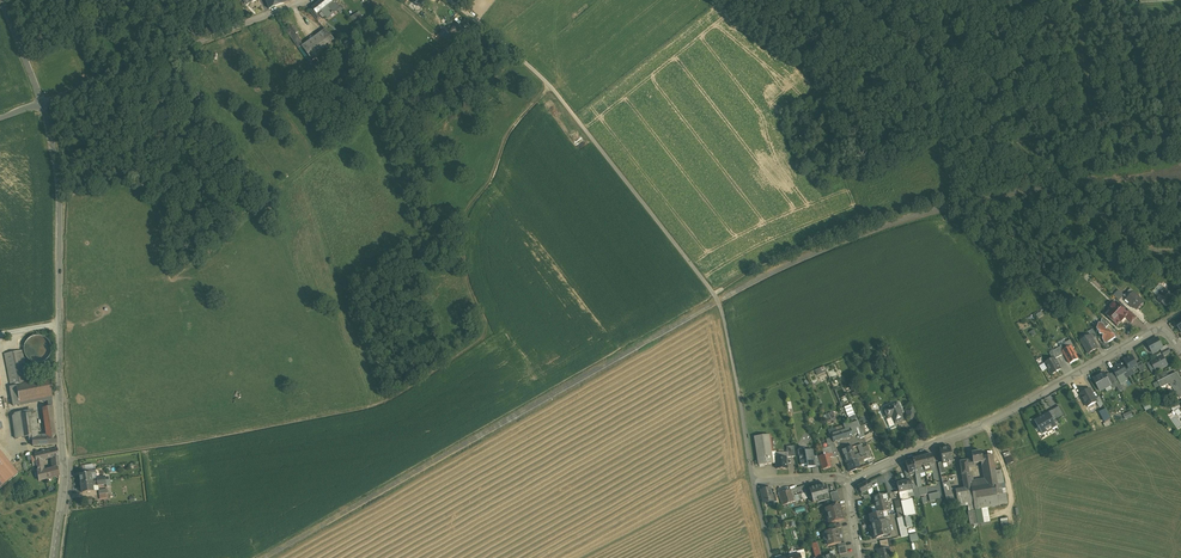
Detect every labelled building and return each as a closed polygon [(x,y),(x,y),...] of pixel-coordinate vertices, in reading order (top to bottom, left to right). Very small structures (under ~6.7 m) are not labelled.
[(270,9),(284,3),(282,0),(266,0),(270,9)] [(326,6),(322,0),(317,4),(322,10),(326,6)] [(322,10),(327,18),(340,8),(334,0),(332,1),(332,2),(326,6),(322,10)] [(415,3),(415,4),(413,3),(414,2),(415,0),(407,0),(404,3),(409,7),(412,4),(414,5),(413,6),(417,9),(419,6),(415,3)] [(322,10),(317,4),(312,8),(317,14),(322,10)] [(317,14),(312,8),(309,11),(317,20),(320,18),(317,14)] [(296,34),(292,27),(286,30),(296,45),(301,42),(296,34)] [(325,29),(301,46),(312,61),(337,43),(325,29)] [(1118,290),(1113,295),(1119,300),(1124,295),(1118,290)] [(1164,293),(1162,291),(1161,292),(1161,291),(1157,295),(1163,301),(1162,303),(1166,307),(1173,299),(1170,297),(1171,297),(1170,296),(1171,294),(1166,290),(1164,293)] [(1144,301),(1134,291),(1127,299),(1130,302),(1128,303),(1131,306),(1133,304),(1137,309),(1144,301)] [(1171,297),(1170,297),(1173,299),(1175,302),(1180,296),(1176,292),(1171,297)] [(1126,312),(1116,303),(1115,303),(1113,303),(1110,306),(1110,308),(1109,310),(1111,312),(1107,315),(1117,325),(1121,321),(1122,322),(1125,319),(1125,318),(1126,317),(1128,314),(1126,312)] [(1137,317),(1129,310),(1126,312),(1128,314),(1126,317),(1132,323),(1137,317)] [(1109,325),(1102,318),(1101,323),(1106,328),(1109,325)] [(1110,331),(1106,330),(1106,328),(1101,323),(1099,323),(1098,327),(1096,328),(1097,329),(1097,331),(1098,331),(1100,332),(1100,334),(1104,335),(1103,339),(1103,340),(1109,342),(1116,338),(1114,335),(1112,334),(1110,331)] [(1097,338),(1093,330),(1089,332),(1090,335),(1091,336),(1093,340),(1097,338)] [(39,363),(42,362),(46,360),(48,357),(50,353),(51,350),(50,346),(49,342),(47,339),(43,337),(40,336),(36,336),(32,337),(29,339),(26,342),(25,345),(24,349),(24,353),(26,356),(28,359),(31,361),(35,362),(39,363)] [(1091,336),(1082,342),(1089,353),(1098,348),(1093,340),(1091,336)] [(1158,338),(1147,343),(1152,353),(1160,349),(1163,347),(1158,338)] [(1066,344),(1060,347),(1064,354),(1072,349),(1073,349),(1075,348),(1070,340),(1065,343),(1066,344)] [(1072,349),(1064,354),(1070,364),(1078,359),(1073,349),(1072,349)] [(22,350),(5,354),(11,386),(16,386),(29,383),(22,350)] [(1054,351),(1049,353),(1052,359),(1054,358),(1055,359),(1058,357),(1054,351)] [(1132,355),(1124,360),(1128,368),(1125,369),(1128,373),(1138,367),(1137,364),(1132,355)] [(1052,359),(1045,363),(1051,374),(1061,369),(1055,359),(1054,358),(1052,359)] [(1164,359),(1157,363),(1155,359),(1150,362),(1151,366),(1153,365),(1156,370),(1167,365),(1164,359)] [(1141,362),(1137,364),(1138,367),(1141,373),(1146,370),(1141,362)] [(1122,365),(1118,367),(1118,365),(1117,365),(1115,366),(1116,368),(1113,370),(1114,372),(1118,379),(1124,376),(1125,378),(1129,376),(1128,373),(1125,369),(1123,364),(1122,364),(1122,365)] [(825,367),(816,369),(818,375),(827,372),(825,367)] [(1166,371),(1156,375),(1159,381),(1166,377),(1168,376),(1166,371)] [(1118,379),(1114,372),(1110,374),(1115,383),(1119,381),(1118,379)] [(1105,375),(1104,373),(1093,379),(1100,391),(1105,388),(1106,386),(1109,384),(1110,386),(1111,385),(1105,375)] [(1109,373),(1105,375),(1111,385),(1115,383),(1110,374),(1109,373)] [(1176,373),(1168,376),(1166,377),(1169,383),(1180,398),(1180,397),(1180,379),(1176,373)] [(1159,381),(1158,382),(1161,387),(1169,383),(1166,377),(1159,381)] [(29,383),(16,386),(19,401),(43,397),(47,396),(52,395),(50,379),(29,383)] [(11,386),(10,387),(13,406),(18,405),(17,402),(19,401),(16,386),(11,386)] [(1090,389),(1080,394),(1087,407),(1097,402),(1095,399),(1090,389)] [(1099,397),(1095,399),(1097,402),(1100,407),(1104,405),(1099,397)] [(882,409),(879,411),(888,431),(897,427),(896,423),(904,420),(901,413),(904,412),(899,402),(897,403),(896,400),(881,407),(882,409)] [(848,417),(855,415),(852,405),(845,407),(848,417)] [(1059,405),(1048,412),(1053,420),(1058,417),(1059,419),(1065,415),(1059,405)] [(53,406),(42,408),(44,419),(55,418),(53,406)] [(912,407),(905,410),(909,420),(916,416),(912,407)] [(1124,414),(1126,419),(1134,415),(1132,411),(1124,414)] [(20,412),(15,413),(13,417),(15,439),(24,437),(20,415),(20,412)] [(1048,412),(1035,420),(1043,435),(1058,427),(1053,420),(1048,412)] [(34,413),(20,415),(24,437),(32,436),(37,435),(34,413)] [(835,420),(832,413),(826,415),(828,418),(830,418),(832,422),(835,420)] [(55,418),(44,419),(47,434),(57,432),(55,418)] [(858,421),(848,424),(850,429),(852,435),(858,433),(856,429),(860,427),(858,421)] [(836,428),(829,430),(834,443),(848,438),(846,433),(842,434),(841,431),(837,432),(836,428)] [(47,434),(37,435),(32,436),(33,446),(58,444),(57,432),(47,434)] [(769,435),(754,437),(758,466),(773,464),(771,452),(769,435)] [(833,443),(831,438),(830,439),(826,440),(829,447),(830,447),(833,457),(838,456),(835,447),(833,443)] [(793,446),(786,447),(787,457),(795,457),(794,450),(793,446)] [(868,446),(862,448),(864,452),(865,455),(867,455),(868,460),(872,458),(868,446)] [(829,447),(823,449),(823,455),(827,454),(828,458),(833,457),(830,447),(829,447)] [(844,449),(842,450),(846,463),(855,460),(852,453),(853,452),(851,447),(844,449)] [(950,447),(939,450),(942,462),(942,464),(943,464),(953,461),(950,447)] [(57,449),(35,454),(35,455),(36,461),(41,460),(51,457),(58,456),(57,449)] [(808,469),(816,467),(814,457),(813,450),(805,451),(805,449),(798,450),(801,466),(807,465),(808,469)] [(981,451),(971,453),(973,464),(982,462),(983,462),(982,457),(981,451)] [(1010,452),(1003,454),(1006,463),(1013,461),(1010,452)] [(823,455),(819,456),(823,469),(830,467),(828,458),(827,454),(823,455)] [(932,454),(921,457),(923,465),(925,473),(932,471),(935,470),(933,465),(934,465),(932,454)] [(992,455),(982,457),(983,462),(982,462),(986,485),(994,484),(994,485),(997,484),(995,475),(995,472),(992,455)] [(776,457),(776,458),(776,463),(776,469),(786,468),(786,457),(776,457)] [(921,457),(912,459),(913,460),(914,467),(918,467),(923,465),(921,457)] [(0,459),(0,488),(14,477),(0,459)] [(846,463),(849,472),(860,469),(858,463),(857,459),(855,460),(846,463)] [(913,460),(905,462),(908,470),(909,474),(910,474),(915,472),(914,467),(913,460)] [(969,474),(967,461),(960,462),(964,489),(964,490),(971,488),(969,474)] [(53,468),(44,470),(47,479),(59,475),(57,467),(53,468)] [(918,467),(914,467),(915,472),(917,484),(918,488),(922,487),(918,467)] [(43,470),(38,472),(39,481),(47,479),(44,470),(43,470)] [(909,474),(908,470),(904,471),(907,481),(907,482),(911,481),(912,481),(910,474),(909,474)] [(92,473),(80,475),(81,484),(93,482),(92,479),(92,473)] [(1001,474),(995,475),(997,484),(1004,483),(1002,474),(1001,474)] [(868,481),(858,487),(861,494),(872,488),(868,481)] [(906,481),(897,483),(899,493),(907,491),(908,491),(906,481)] [(93,482),(81,484),(83,493),(94,491),(93,485),(93,482)] [(949,483),(943,484),(946,499),(947,506),(958,504),(955,490),(950,491),(949,483)] [(974,488),(971,488),(973,499),(977,499),(996,495),(994,485),(994,484),(986,485),(974,488)] [(817,487),(809,489),(809,490),(811,497),(813,503),(829,498),(825,485),(820,486),(820,487),(818,487),(817,487)] [(922,487),(918,488),(919,494),(919,496),(927,495),(925,486),(922,487)] [(798,487),(782,492),(781,488),(778,489),(778,492),(777,492),(778,494),(782,505),(793,502),(791,494),(793,494),(799,492),(798,487)] [(971,488),(964,490),(966,501),(973,499),(971,488)] [(771,496),(770,489),(760,491),(764,503),(773,501),(771,496)] [(964,489),(955,490),(958,504),(958,507),(968,506),(974,504),(973,499),(966,501),(964,490),(964,489)] [(837,491),(830,493),(833,503),(840,501),(837,491)] [(907,491),(899,493),(901,500),(901,502),(909,500),(907,491)] [(939,492),(928,494),(930,502),(940,500),(939,492)] [(1006,493),(996,495),(998,505),(1007,503),(1006,493)] [(885,495),(874,497),(875,503),(886,501),(885,495)] [(996,495),(977,499),(978,509),(998,505),(996,495)] [(909,500),(901,502),(902,508),(903,512),(904,516),(905,517),(909,516),(914,515),(911,500),(909,500)] [(886,501),(875,503),(878,514),(882,513),(889,511),(886,501)] [(974,504),(968,506),(972,524),(977,523),(974,504)] [(839,506),(825,509),(829,523),(843,519),(839,506)] [(987,508),(976,510),(978,524),(989,522),(987,508)] [(878,514),(869,515),(871,524),(878,522),(877,518),(883,517),(882,513),(878,514)] [(883,517),(877,518),(878,522),(871,524),(874,539),(891,536),(887,520),(883,521),(883,517)] [(901,538),(908,536),(903,517),(896,519),(901,538)] [(1007,518),(1000,519),(1002,531),(1009,531),(1007,518)] [(838,529),(824,532),(826,538),(824,538),(824,541),(826,540),(827,546),(837,544),(841,543),(840,538),(842,538),(841,534),(839,534),(838,529)] [(886,540),(879,542),(880,549),(888,547),(886,540)] [(845,546),(838,548),(840,555),(847,553),(845,546)] [(877,550),(879,557),(891,557),(890,554),(889,555),(887,548),(889,548),(889,547),(888,547),(880,549),(877,550)] [(797,551),(798,554),(800,554),(801,557),(802,557),(806,557),(804,549),(797,551)]
